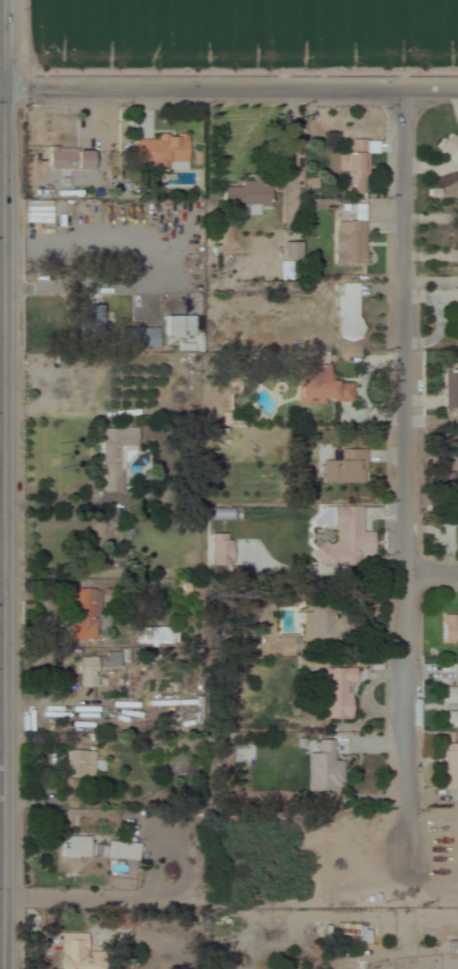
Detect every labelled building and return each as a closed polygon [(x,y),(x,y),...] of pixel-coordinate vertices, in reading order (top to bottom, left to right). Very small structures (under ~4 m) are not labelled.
[(449,127),(435,149),(448,157),(455,145),(457,147),(457,132),(449,127)] [(131,140),(131,171),(184,171),(184,134),(155,134),(156,140),(131,140)] [(377,141),(348,140),(347,154),(336,153),(335,173),(344,173),(343,194),(364,195),(366,154),(376,155),(377,141)] [(47,171),(89,171),(89,149),(47,149),(47,171)] [(267,208),(268,180),(237,179),(237,186),(220,186),(220,207),(267,208)] [(26,207),(26,224),(49,224),(49,202),(37,202),(37,207),(26,207)] [(332,265),(363,265),(363,204),(332,204),(332,265)] [(284,261),(295,261),(295,244),(284,244),(284,261)] [(358,283),(335,283),(335,340),(358,340),(358,283)] [(187,299),(161,300),(162,337),(178,336),(177,313),(187,313),(187,299)] [(156,348),(156,329),(134,329),(134,348),(156,348)] [(332,380),(326,380),(326,369),(295,369),(295,404),(332,404),(332,380)] [(457,410),(457,371),(443,371),(443,410),(457,410)] [(122,493),(122,467),(135,467),(136,428),(101,428),(100,493),(122,493)] [(364,483),(364,450),(321,450),(321,483),(364,483)] [(438,494),(438,528),(457,528),(457,494),(438,494)] [(360,507),(314,507),(314,530),(332,530),(332,543),(315,542),(315,567),(358,567),(358,554),(371,554),(371,533),(360,533),(360,507)] [(207,534),(207,567),(229,567),(229,534),(207,534)] [(97,590),(70,590),(69,641),(96,642),(97,590)] [(300,643),(345,644),(346,608),(301,607),(300,643)] [(440,616),(440,646),(451,646),(451,650),(457,650),(457,615),(440,616)] [(170,646),(170,628),(136,628),(136,646),(170,646)] [(97,669),(118,669),(118,656),(78,656),(78,689),(97,689),(97,669)] [(323,720),(351,720),(350,668),(322,669),(323,720)] [(443,686),(443,705),(457,704),(457,686),(443,686)] [(448,713),(449,729),(457,729),(457,713),(448,713)] [(306,791),(340,791),(340,761),(332,761),(332,740),(315,740),(315,753),(306,753),(306,791)] [(443,744),(443,790),(457,790),(457,744),(443,744)] [(92,751),(65,751),(65,777),(92,777),(92,751)] [(62,858),(88,858),(88,838),(62,838),(62,858)] [(136,860),(137,844),(97,843),(97,859),(136,860)] [(327,942),(368,946),(369,927),(328,923),(327,942)] [(101,952),(84,952),(84,932),(57,932),(57,968),(101,968),(101,952)] [(457,954),(457,943),(444,943),(444,954),(457,954)]
